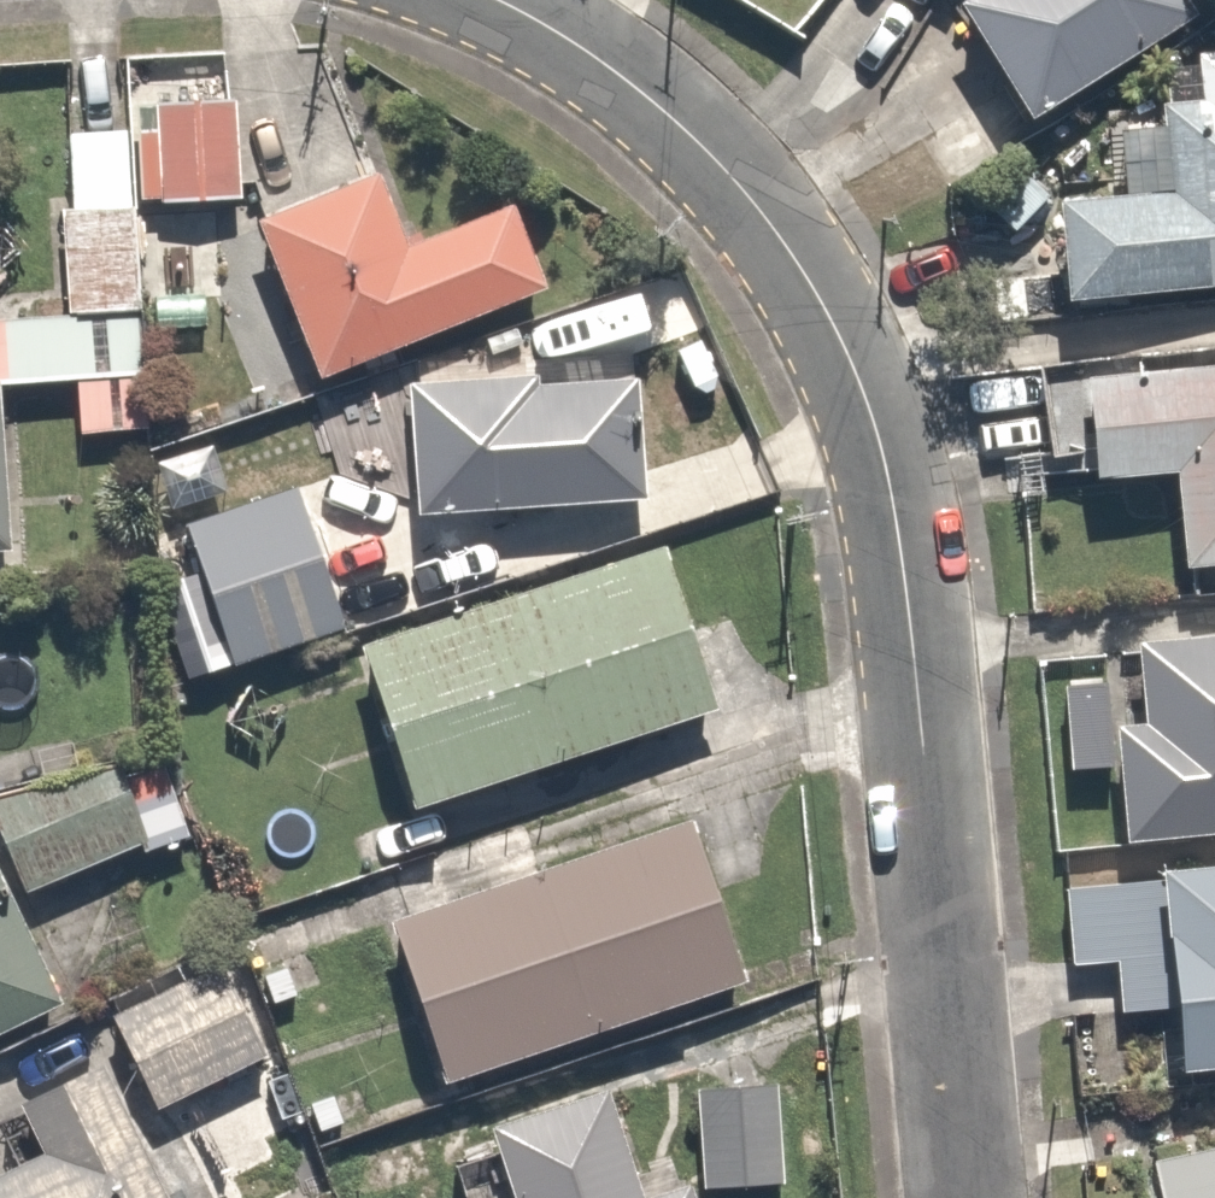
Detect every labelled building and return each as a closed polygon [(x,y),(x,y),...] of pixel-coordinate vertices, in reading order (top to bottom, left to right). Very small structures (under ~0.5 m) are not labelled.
[(1195,18),(1185,0),(958,0),(950,5),(1024,122),(1195,18)] [(1058,303),(1214,290),(1214,53),(1192,55),(1196,102),(1155,105),(1162,192),(1051,205),(1058,303)] [(234,100),(151,104),(156,203),(239,200),(234,100)] [(63,317),(135,313),(130,208),(127,208),(123,130),(66,132),(70,211),(58,212),(63,317)] [(374,170),(249,218),(315,376),(543,288),(510,203),(417,240),(414,232),(398,237),(374,170)] [(74,379),(139,375),(135,313),(63,317),(0,320),(0,382),(74,379)] [(525,375),(402,382),(411,514),(643,501),(634,378),(626,379),(624,353),(525,358),(525,375)] [(1176,572),(1214,568),(1214,367),(1045,381),(1053,456),(1083,454),(1085,483),(1168,477),(1176,572)] [(144,430),(139,375),(74,379),(78,435),(144,430)] [(8,551),(0,437),(0,552),(8,551)] [(342,627),(294,486),(183,524),(231,665),(342,627)] [(410,808),(715,709),(658,547),(355,642),(410,808)] [(1133,647),(1137,727),(1108,728),(1118,847),(1214,838),(1214,640),(1133,647)] [(161,764),(121,776),(144,842),(137,844),(141,853),(188,836),(161,764)] [(0,795),(0,837),(22,892),(137,844),(144,842),(121,776),(117,766),(0,795)] [(442,1081),(744,981),(689,817),(387,918),(442,1081)] [(1151,873),(1151,883),(1061,890),(1067,969),(1112,963),(1117,1014),(1162,1010),(1171,1076),(1214,1071),(1214,866),(1151,873)] [(59,1002),(0,882),(0,1029),(59,1002)] [(218,961),(106,1014),(154,1110),(264,1055),(218,961)] [(98,1064),(14,1101),(37,1153),(0,1171),(0,1197),(166,1197),(98,1064)] [(782,1183),(774,1084),(697,1089),(703,1188),(782,1183)] [(686,1182),(639,1197),(603,1087),(484,1124),(508,1197),(691,1197),(686,1182)] [(1141,1163),(1149,1197),(1214,1197),(1214,1148),(1141,1163)]
